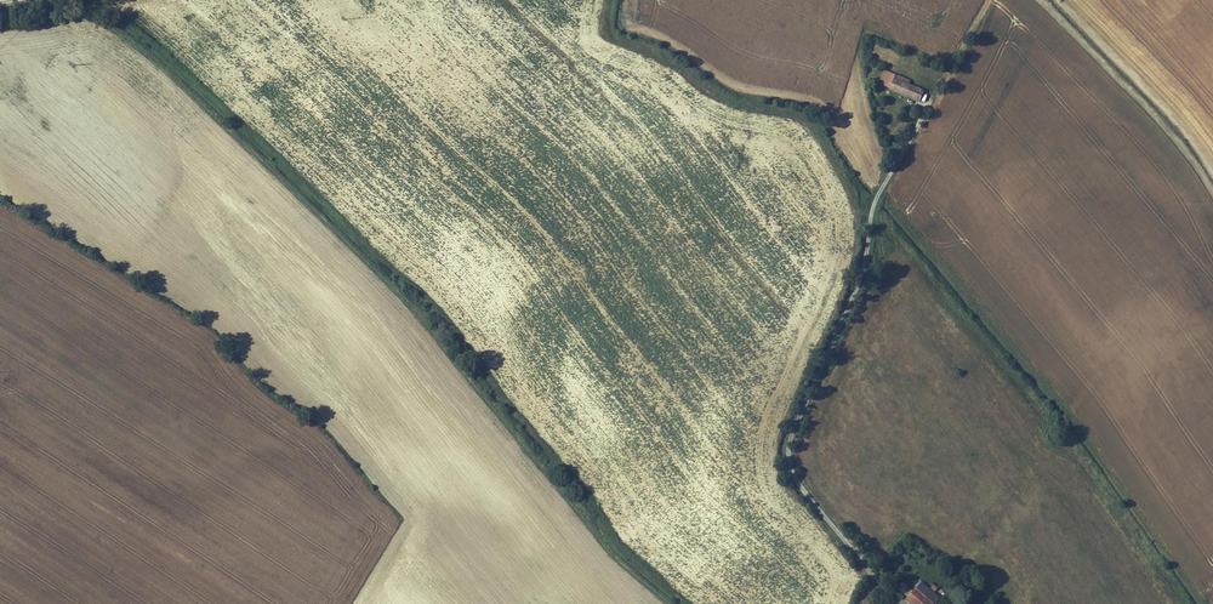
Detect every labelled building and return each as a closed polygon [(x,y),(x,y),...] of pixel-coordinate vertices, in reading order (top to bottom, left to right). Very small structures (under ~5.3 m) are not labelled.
[(883,89),(888,74),(883,72),(882,77),(878,87),(883,89)] [(883,89),(914,101),(917,91),(895,83),(897,78),(888,74),(883,89)] [(914,579),(901,597),(910,603),(926,603),(933,595),(914,579)]
